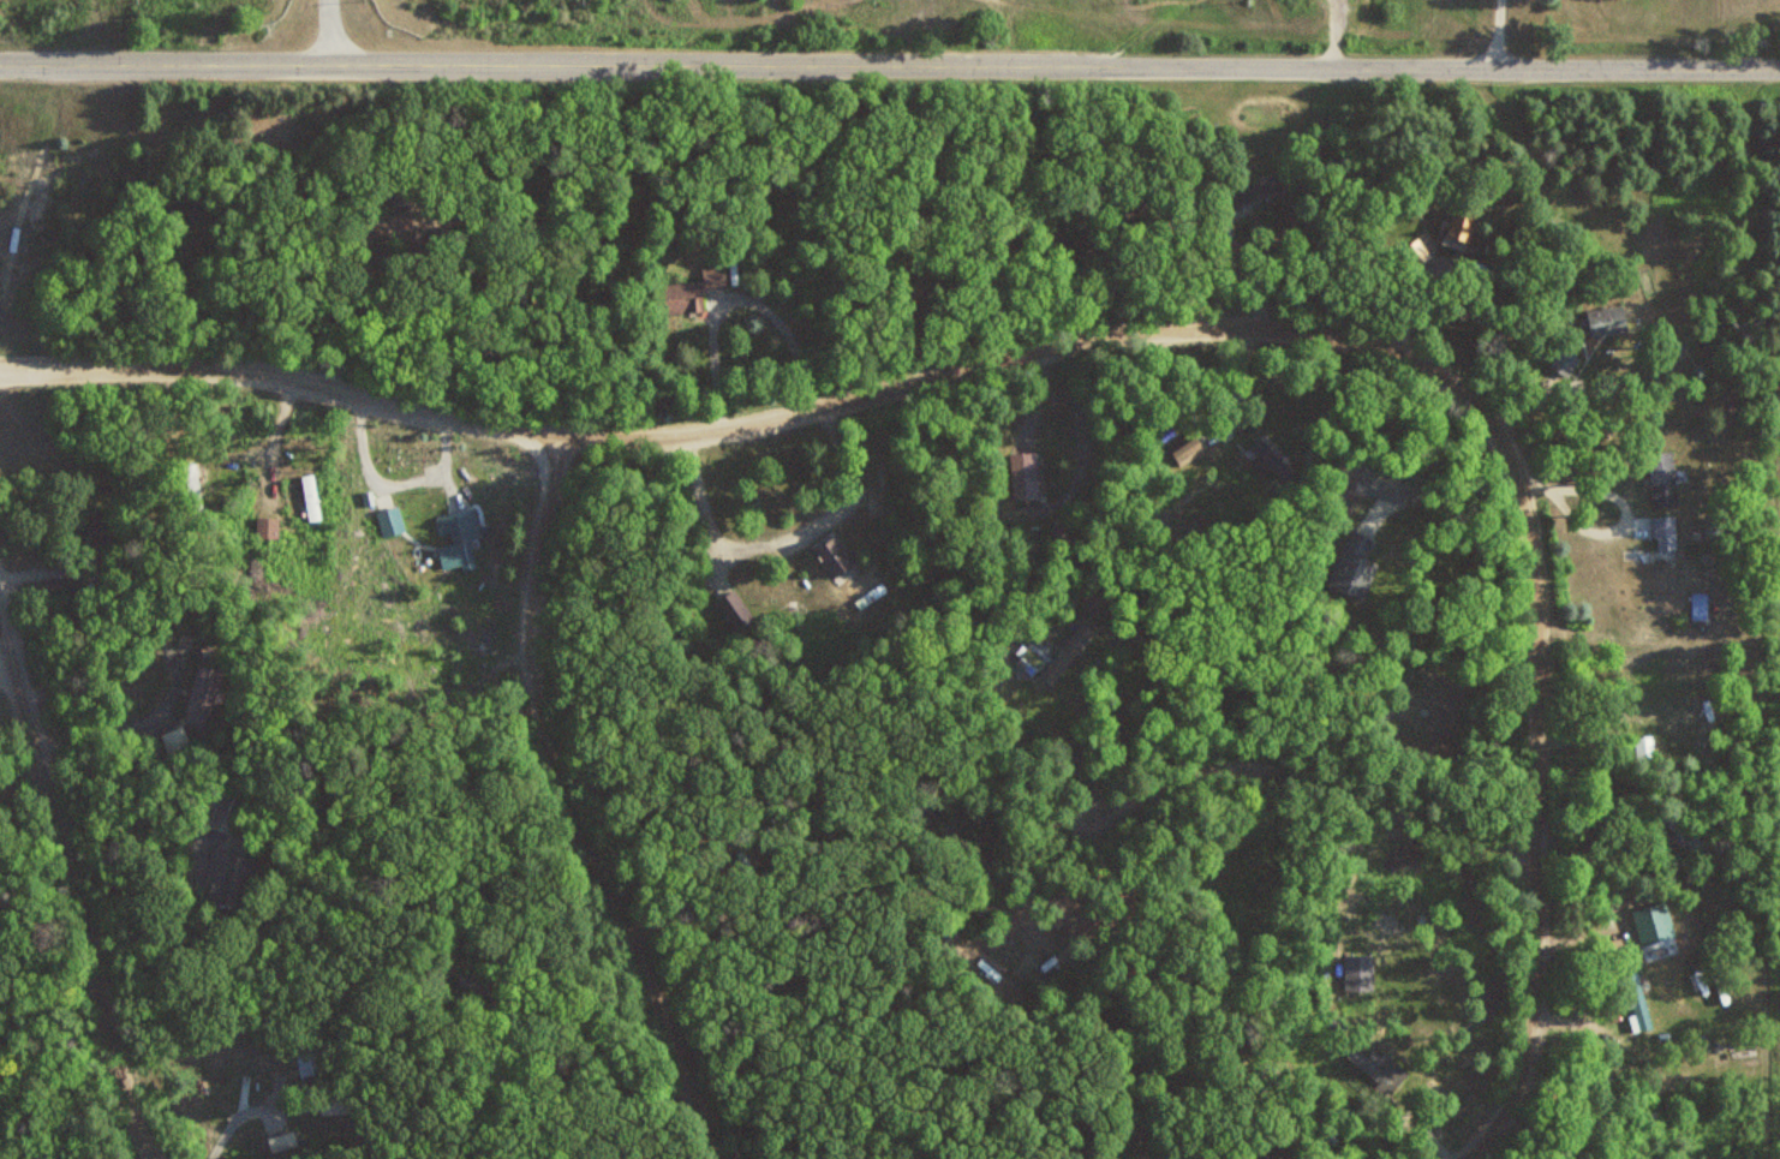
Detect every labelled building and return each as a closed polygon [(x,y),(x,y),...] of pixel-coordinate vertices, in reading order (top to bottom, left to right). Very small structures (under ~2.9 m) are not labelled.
[(190,201),(190,219),(207,219),(207,201),(190,201)] [(1475,245),(1475,207),(1451,207),(1451,245),(1475,245)] [(1418,269),(1433,260),(1421,240),(1406,249),(1418,269)] [(704,282),(659,284),(661,315),(706,312),(705,289),(728,288),(727,265),(703,267),(704,282)] [(1591,338),(1629,334),(1626,306),(1588,310),(1591,338)] [(1013,499),(1040,498),(1038,450),(1011,451),(1013,499)] [(1674,452),(1649,455),(1654,506),(1679,503),(1674,452)] [(312,520),(324,517),(312,474),(299,477),(312,520)] [(202,497),(197,481),(187,484),(192,499),(202,497)] [(473,509),(438,517),(451,572),(486,564),(473,509)] [(1677,515),(1654,516),(1655,550),(1625,551),(1625,561),(1678,560),(1677,515)] [(1329,582),(1366,597),(1381,562),(1368,556),(1376,537),(1352,527),(1329,582)] [(855,573),(844,536),(819,543),(830,580),(855,573)] [(717,599),(734,630),(753,619),(736,588),(717,599)] [(1693,619),(1709,619),(1709,592),(1693,592),(1693,619)] [(1018,663),(1035,675),(1045,660),(1029,648),(1018,663)] [(183,718),(206,726),(223,670),(200,663),(183,718)] [(169,757),(191,751),(184,726),(163,732),(169,757)] [(1662,820),(1703,851),(1709,843),(1668,812),(1662,820)] [(1633,1032),(1651,1029),(1642,972),(1628,974),(1635,1013),(1630,1014),(1633,1032)] [(326,1072),(317,1025),(292,1030),(301,1077),(326,1072)] [(1390,1099),(1409,1071),(1392,1059),(1387,1066),(1373,1056),(1371,1059),(1355,1047),(1347,1058),(1379,1081),(1374,1089),(1390,1099)] [(351,1114),(351,1091),(321,1091),(321,1114),(351,1114)] [(268,1136),(272,1151),(298,1145),(295,1130),(268,1136)]
